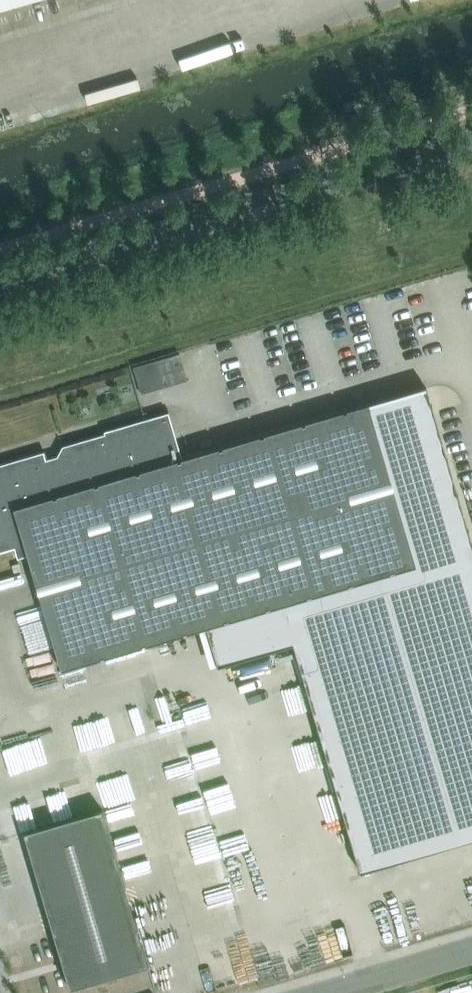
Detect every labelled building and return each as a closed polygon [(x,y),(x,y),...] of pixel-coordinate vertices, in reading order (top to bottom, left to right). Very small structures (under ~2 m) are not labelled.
[(156,360),(133,366),(141,393),(164,386),(156,360)] [(14,547),(17,558),(27,554),(60,668),(205,625),(217,666),(292,644),(359,871),(471,838),(471,542),(426,387),(368,404),(244,441),(182,459),(168,412),(143,419),(103,431),(104,433),(62,445),(57,455),(46,458),(43,451),(0,464),(0,551),(14,547)] [(23,832),(46,910),(53,933),(69,988),(89,982),(147,965),(102,809),(23,832)]
